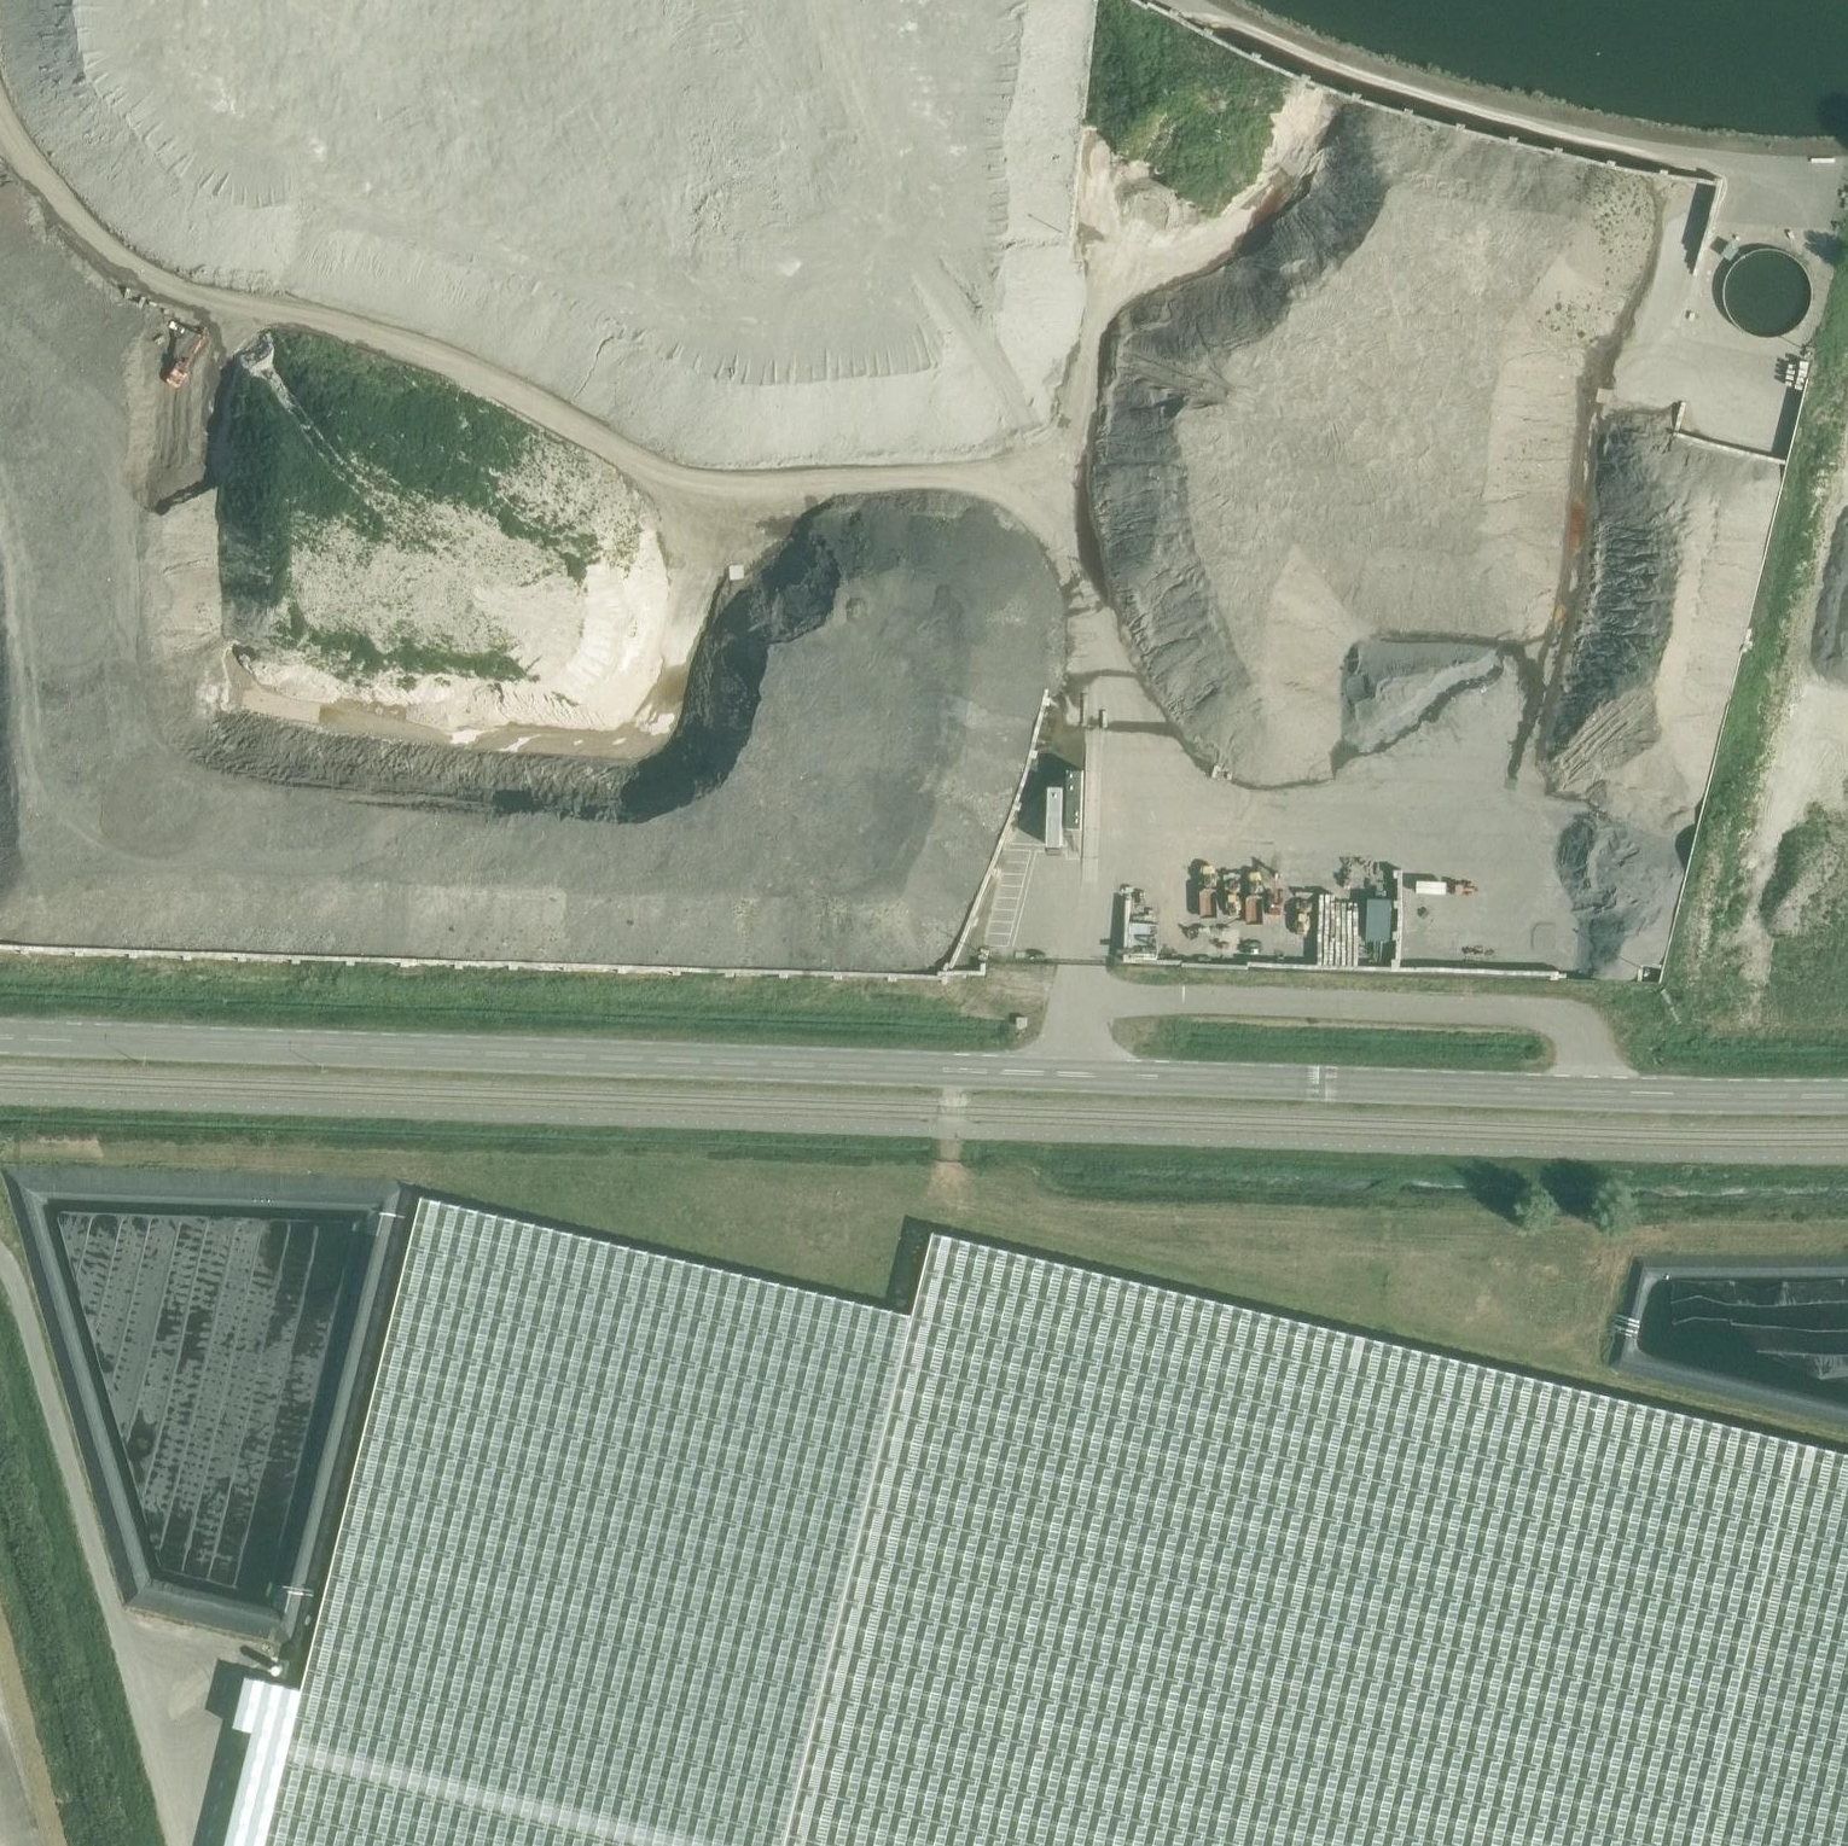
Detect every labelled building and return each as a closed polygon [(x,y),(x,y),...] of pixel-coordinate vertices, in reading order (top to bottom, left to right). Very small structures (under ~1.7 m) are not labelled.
[(1077,55),(1104,67),(1113,47),(1087,34),(1077,55)] [(1003,50),(986,91),(1041,113),(1057,71),(1003,50)] [(1002,201),(1022,152),(968,130),(948,178),(1002,201)] [(1401,193),(1441,204),(1447,181),(1407,170),(1401,193)] [(1363,259),(1356,288),(1385,295),(1392,266),(1363,259)] [(132,439),(131,452),(158,454),(159,441),(132,439)] [(1070,770),(1068,828),(1082,828),(1084,770),(1070,770)] [(1271,824),(1251,828),(1253,843),(1274,839),(1271,824)] [(1799,1441),(934,1232),(914,1315),(424,1197),(304,1689),(248,1676),(236,1726),(254,1730),(227,1845),(1847,1845),(1847,1453),(1799,1441)]
